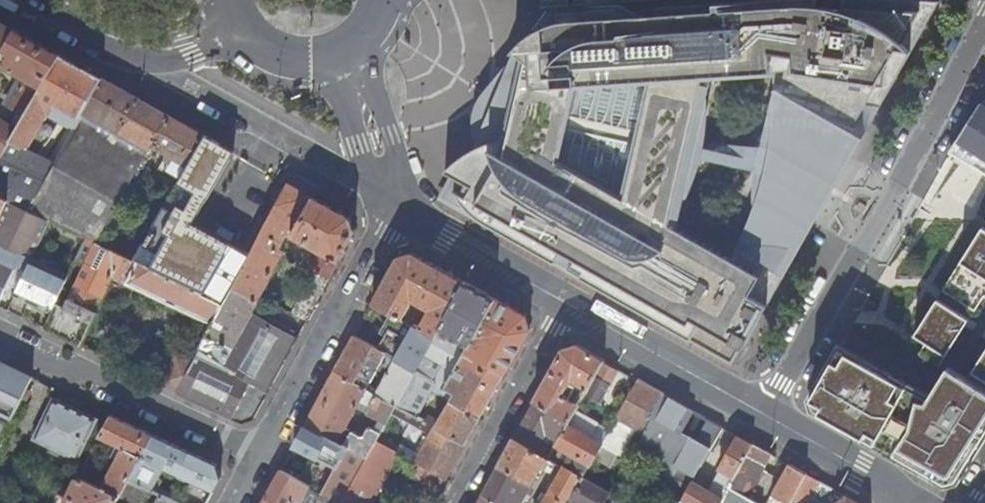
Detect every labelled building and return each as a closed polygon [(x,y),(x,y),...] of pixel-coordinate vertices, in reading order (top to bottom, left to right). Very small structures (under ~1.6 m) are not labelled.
[(545,6),(550,5),(550,7),(549,9),(543,17),(535,30),(527,36),(520,42),(513,50),(497,90),(489,110),(473,149),(467,152),(461,157),(455,162),(451,166),(445,173),(460,181),(448,203),(736,365),(814,225),(853,158),(941,0),(939,0),(545,0),(545,6)] [(0,21),(0,55),(15,30),(0,21)] [(59,54),(38,43),(15,30),(0,55),(6,59),(3,65),(25,76),(8,106),(18,112),(11,126),(0,119),(0,156),(10,139),(59,54)] [(74,128),(102,79),(59,54),(10,139),(26,148),(47,112),(74,128)] [(64,227),(137,99),(102,79),(74,128),(28,209),(51,221),(64,227)] [(488,107),(489,110),(497,90),(495,90),(492,92),(489,96),(488,98),(487,100),(487,104),(488,107)] [(146,156),(169,116),(137,99),(64,227),(86,238),(97,243),(106,226),(122,198),(134,176),(146,156)] [(952,151),(984,170),(984,99),(960,138),(952,151)] [(178,180),(203,135),(169,116),(146,156),(151,158),(156,148),(166,154),(174,158),(168,169),(174,173),(172,177),(178,180)] [(223,302),(249,253),(183,216),(195,212),(192,202),(200,200),(207,188),(211,190),(233,152),(203,135),(178,180),(142,244),(134,260),(223,302)] [(160,165),(168,169),(174,158),(166,154),(160,165)] [(147,184),(134,176),(122,198),(135,205),(147,184)] [(350,217),(288,183),(249,253),(223,302),(223,303),(212,324),(193,359),(177,391),(199,402),(243,423),(252,419),(295,339),(250,313),(284,251),(277,247),(284,235),(293,236),(319,250),(309,267),(306,271),(311,274),(313,270),(316,271),(311,281),(310,281),(292,313),(305,321),(354,233),(350,217)] [(17,264),(27,269),(32,259),(51,221),(28,209),(8,199),(0,215),(0,301),(17,264)] [(867,206),(860,202),(856,208),(863,212),(867,206)] [(122,255),(134,260),(142,244),(106,226),(97,243),(122,255)] [(983,226),(944,289),(976,310),(984,296),(984,227),(983,226)] [(80,346),(111,277),(122,255),(97,243),(86,238),(74,262),(83,267),(63,308),(55,304),(51,312),(43,328),(61,337),(80,346)] [(434,337),(464,282),(411,253),(398,256),(372,304),(402,320),(405,316),(407,315),(411,308),(415,308),(417,304),(429,311),(418,329),(434,337)] [(223,303),(223,302),(134,260),(122,255),(111,277),(212,324),(223,303)] [(15,295),(51,312),(55,304),(68,276),(32,259),(27,269),(15,295)] [(493,298),(464,282),(434,337),(424,356),(442,366),(433,381),(435,382),(443,386),(445,387),(452,375),(454,370),(464,353),(475,332),(476,329),(493,298)] [(524,316),(493,298),(476,329),(488,335),(483,343),(476,339),(479,335),(475,332),(464,353),(504,374),(529,330),(524,316)] [(970,318),(938,298),(915,335),(927,342),(921,353),(940,365),(970,318)] [(424,356),(434,337),(418,329),(414,326),(406,341),(403,345),(398,354),(393,351),(390,357),(415,371),(424,356)] [(390,344),(359,327),(353,338),(384,354),(390,344)] [(397,406),(415,371),(390,357),(384,354),(353,338),(334,372),(355,383),(364,365),(376,372),(382,361),(392,366),(376,395),(395,405),(397,406)] [(562,351),(534,402),(568,422),(575,411),(578,406),(568,400),(575,387),(579,389),(577,394),(582,397),(584,394),(603,360),(577,346),(570,348),(562,351)] [(840,349),(812,399),(814,410),(945,483),(956,480),(984,433),(984,390),(948,367),(931,395),(925,391),(921,398),(905,390),(907,387),(840,349)] [(158,383),(177,391),(193,359),(175,350),(158,383)] [(984,379),(984,352),(973,371),(984,379)] [(465,443),(504,374),(464,353),(454,370),(465,375),(462,380),(452,375),(445,387),(443,386),(440,391),(452,399),(439,422),(428,416),(425,421),(465,443)] [(32,378),(0,363),(0,442),(21,399),(26,390),(32,378)] [(578,406),(575,411),(581,415),(583,411),(590,415),(597,401),(600,402),(617,371),(604,364),(586,395),(584,394),(582,397),(578,406)] [(465,375),(454,370),(452,375),(462,380),(465,375)] [(433,381),(415,371),(397,406),(416,417),(435,382),(433,381)] [(376,441),(395,405),(376,395),(373,393),(369,399),(373,401),(367,412),(380,419),(375,429),(369,426),(363,437),(352,431),(348,437),(343,434),(364,396),(368,390),(355,383),(334,372),(304,426),(366,460),(376,441)] [(638,380),(602,443),(613,450),(620,454),(635,428),(642,433),(643,433),(637,443),(675,463),(690,436),(682,431),(693,411),(638,380)] [(921,398),(925,391),(910,383),(905,390),(921,398)] [(30,392),(26,390),(21,399),(25,401),(30,392)] [(373,393),(368,390),(364,396),(369,399),(373,393)] [(79,461),(98,419),(52,398),(33,439),(79,461)] [(513,439),(536,451),(546,435),(558,441),(568,424),(568,422),(534,402),(513,439)] [(128,479),(152,435),(111,415),(94,447),(112,457),(114,455),(118,457),(104,483),(98,480),(94,486),(118,497),(128,479)] [(705,420),(700,417),(693,430),(698,433),(705,420)] [(446,479),(465,443),(425,421),(423,420),(419,425),(432,433),(416,462),(422,466),(446,479)] [(568,424),(558,441),(555,446),(570,455),(564,467),(582,477),(602,443),(568,424)] [(304,426),(293,446),(336,469),(323,495),(338,502),(343,502),(366,460),(304,426)] [(163,468),(213,491),(219,480),(214,464),(152,435),(128,479),(151,489),(163,468)] [(753,444),(738,436),(713,481),(728,489),(729,488),(753,444)] [(536,451),(513,439),(482,495),(496,502),(521,502),(542,467),(551,472),(556,462),(549,458),(542,455),(536,451)] [(376,441),(366,460),(343,502),(375,502),(371,500),(397,452),(376,441)] [(770,454),(753,444),(729,488),(740,494),(754,485),(770,454)] [(552,452),(549,458),(556,462),(564,467),(570,455),(555,446),(552,452)] [(546,449),(542,455),(549,458),(552,452),(546,449)] [(78,478),(89,483),(97,468),(86,462),(78,478)] [(788,464),(767,502),(790,502),(791,500),(805,474),(788,464)] [(440,488),(446,479),(422,466),(417,475),(440,488)] [(564,467),(562,471),(558,470),(541,500),(545,502),(544,502),(568,502),(582,479),(582,477),(564,467)] [(311,489),(279,472),(262,502),(302,502),(311,489)] [(805,474),(791,500),(795,502),(806,502),(809,496),(818,481),(805,474)] [(118,497),(94,486),(89,483),(78,478),(77,480),(67,502),(114,502),(118,497)] [(582,479),(568,502),(604,502),(610,493),(582,479)] [(693,481),(681,502),(720,502),(726,493),(722,491),(719,496),(693,481)] [(835,491),(818,481),(809,496),(821,502),(835,491)] [(180,502),(207,502),(209,499),(172,482),(164,496),(180,502)] [(726,493),(720,502),(756,502),(740,494),(729,488),(728,489),(726,493)] [(323,495),(311,489),(302,502),(338,502),(323,495)] [(835,491),(821,502),(822,502),(857,502),(835,491)] [(164,496),(160,494),(155,502),(180,502),(164,496)]
